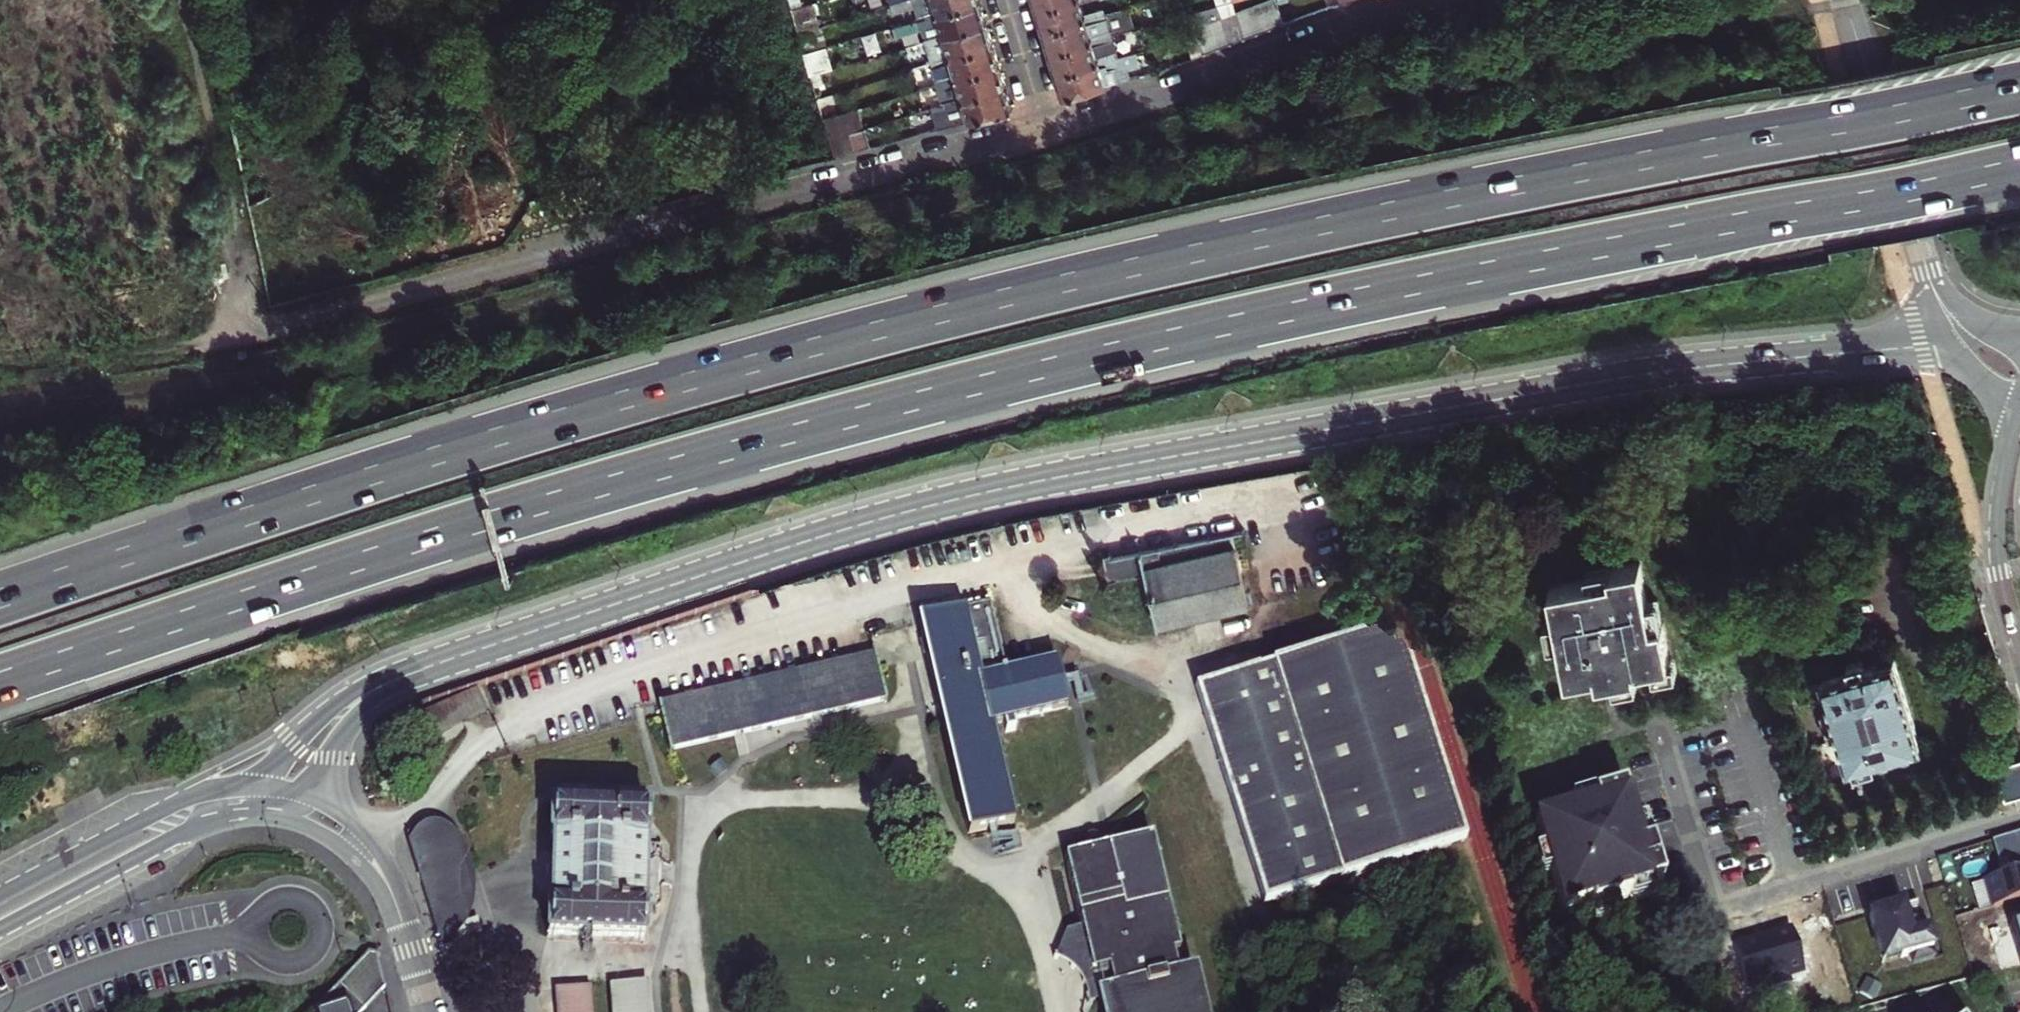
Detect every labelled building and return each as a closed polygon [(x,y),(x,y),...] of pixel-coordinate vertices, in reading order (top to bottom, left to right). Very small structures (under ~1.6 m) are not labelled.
[(794,10),(806,7),(804,0),(791,0),(794,10)] [(926,41),(988,22),(981,0),(919,19),(893,27),(895,34),(921,26),(926,41)] [(981,0),(908,0),(893,5),(895,12),(915,6),(919,19),(981,0)] [(1039,8),(1065,0),(1036,0),(1039,8)] [(1045,30),(1086,18),(1085,13),(1082,2),(1090,0),(1065,0),(1039,8),(1045,30)] [(1251,5),(1260,33),(1273,29),(1265,0),(1251,5)] [(1285,24),(1278,0),(1265,0),(1273,29),(1285,24)] [(806,7),(794,10),(800,33),(818,28),(811,5),(806,7)] [(1247,38),(1260,33),(1251,5),(1238,10),(1242,23),(1247,38)] [(1045,30),(1052,51),(1092,40),(1091,35),(1103,31),(1105,36),(1111,35),(1110,33),(1112,33),(1106,13),(1098,16),(1096,10),(1085,13),(1086,18),(1045,30)] [(1225,15),(1229,27),(1242,23),(1238,10),(1225,15)] [(1216,30),(1229,27),(1225,15),(1212,20),(1216,30)] [(1212,20),(1198,25),(1201,35),(1216,30),(1212,20)] [(988,22),(926,41),(933,63),(995,44),(988,22)] [(1234,43),(1247,38),(1242,23),(1229,27),(1234,43)] [(1216,30),(1222,48),(1226,46),(1234,43),(1229,27),(1216,30)] [(1207,53),(1222,48),(1216,30),(1201,35),(1207,53)] [(1058,73),(1099,62),(1097,55),(1109,53),(1111,59),(1117,58),(1111,35),(1105,36),(1103,31),(1091,35),(1092,40),(1052,51),(1058,73)] [(1001,66),(995,44),(933,63),(938,85),(1001,66)] [(1097,55),(1099,62),(1058,73),(1065,96),(1132,79),(1129,69),(1143,65),(1139,52),(1117,58),(1111,59),(1109,53),(1097,55)] [(1001,66),(938,85),(944,106),(1007,87),(1001,66)] [(1013,104),(1007,87),(944,106),(942,106),(945,117),(948,127),(1010,110),(1013,104)] [(828,95),(820,98),(826,119),(835,117),(828,95)] [(942,106),(909,116),(912,126),(945,117),(942,106)] [(861,109),(847,113),(853,133),(867,129),(861,109)] [(835,117),(826,119),(832,140),(853,133),(847,113),(835,117)] [(867,129),(853,133),(832,140),(837,156),(871,147),(867,129)] [(1111,557),(1100,560),(1107,585),(1144,573),(1160,626),(1248,599),(1229,526),(1112,561),(1111,557)] [(1646,601),(1639,563),(1608,570),(1609,576),(1587,581),(1548,589),(1554,619),(1559,641),(1567,679),(1595,673),(1596,680),(1613,677),(1615,687),(1638,682),(1635,667),(1652,664),(1669,660),(1661,621),(1651,623),(1646,601)] [(1584,571),(1587,581),(1609,576),(1608,570),(1607,566),(1584,571)] [(1656,599),(1646,601),(1651,623),(1661,621),(1656,599)] [(918,622),(971,834),(1015,823),(992,725),(1068,706),(1057,661),(1007,674),(988,604),(918,622)] [(1559,641),(1554,619),(1544,621),(1549,643),(1559,641)] [(1397,626),(1196,687),(1262,904),(1463,842),(1397,626)] [(873,653),(874,656),(660,704),(660,701),(657,702),(670,753),(673,752),(672,750),(885,701),(885,703),(888,703),(876,652),(873,653)] [(1919,746),(1893,658),(1865,666),(1863,659),(1847,664),(1849,672),(1822,680),(1849,768),(1854,766),(1856,772),(1871,767),(1869,761),(1919,746)] [(1669,660),(1652,664),(1654,674),(1676,669),(1674,659),(1669,660)] [(1996,767),(2006,800),(2019,796),(2019,760),(1996,767)] [(1571,811),(1533,822),(1541,852),(1547,873),(1558,910),(1587,902),(1590,909),(1612,903),(1626,899),(1627,904),(1650,897),(1647,888),(1660,884),(1649,845),(1638,848),(1632,826),(1622,790),(1591,798),(1593,805),(1571,811)] [(1590,795),(1568,801),(1571,811),(1593,805),(1591,798),(1590,795)] [(661,906),(661,887),(662,865),(662,845),(647,844),(648,809),(553,806),(552,839),(555,839),(554,905),(551,904),(550,937),(646,938),(646,906),(661,906)] [(481,933),(477,920),(472,916),(473,908),(475,892),(474,883),(472,871),(471,861),(462,839),(456,833),(451,828),(445,824),(438,822),(431,822),(424,824),(417,829),(412,834),(407,839),(440,944),(481,933)] [(1643,823),(1632,826),(1638,848),(1649,845),(1643,823)] [(1992,839),(1999,863),(2008,860),(2011,871),(1986,878),(1994,905),(2019,898),(2019,831),(1992,839)] [(1065,856),(1093,972),(1110,967),(1115,988),(1179,972),(1175,952),(1183,949),(1155,834),(1065,856)] [(1918,900),(1911,902),(1914,912),(1921,909),(1918,900)] [(1914,912),(1911,902),(1870,915),(1882,955),(1900,950),(1902,957),(1912,954),(1914,963),(1937,955),(1929,929),(1927,929),(1912,934),(1909,923),(1916,921),(1914,912)] [(1916,921),(1909,923),(1912,934),(1927,929),(1925,922),(1917,924),(1916,921)] [(1900,950),(1882,955),(1884,962),(1902,957),(1900,950)] [(387,988),(380,958),(371,955),(318,1011),(364,1011),(387,988)] [(1114,1011),(1203,1011),(1192,969),(1179,972),(1115,988),(1108,990),(1114,1011)] [(613,988),(614,1011),(649,1011),(647,985),(613,988)] [(592,989),(557,991),(558,1011),(594,1011),(592,989)]
